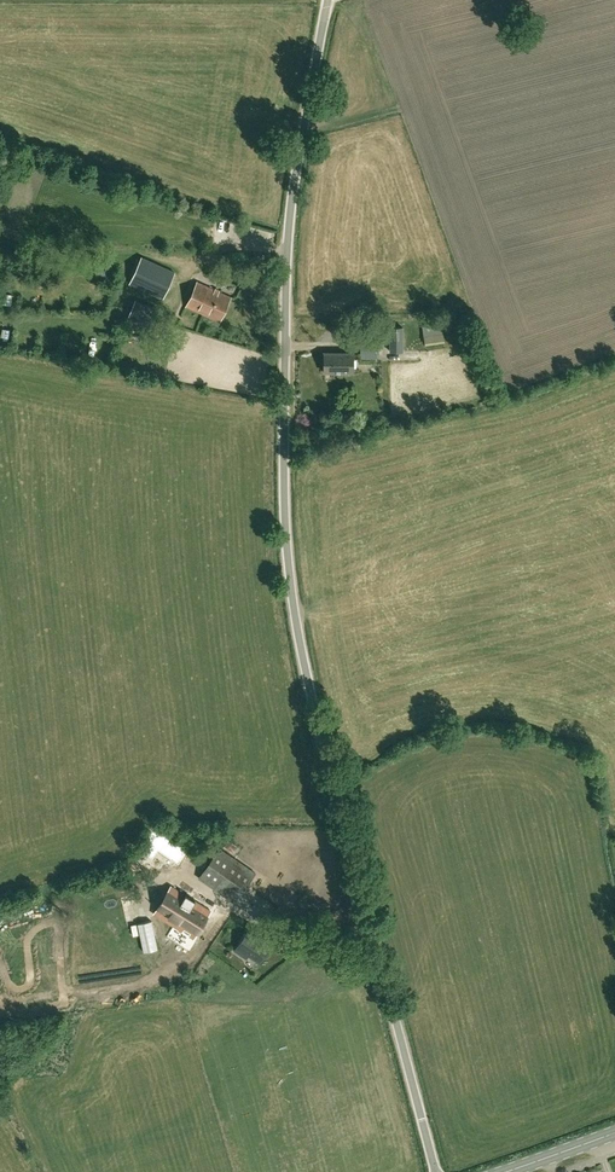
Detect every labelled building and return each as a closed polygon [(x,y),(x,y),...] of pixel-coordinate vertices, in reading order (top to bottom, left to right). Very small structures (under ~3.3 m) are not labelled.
[(163,298),(174,273),(142,258),(130,283),(163,298)] [(96,264),(94,278),(110,280),(112,266),(96,264)] [(203,313),(214,290),(197,282),(187,306),(203,313)] [(227,307),(231,298),(221,293),(214,290),(203,313),(220,321),(227,307)] [(150,330),(159,308),(136,300),(127,320),(150,330)] [(443,334),(442,323),(423,326),(424,337),(443,334)] [(403,351),(403,327),(390,327),(389,351),(403,351)] [(375,359),(376,336),(361,336),(360,358),(375,359)] [(353,372),(353,353),(324,352),(324,372),(353,372)] [(235,903),(255,873),(220,849),(199,878),(235,903)] [(193,937),(210,912),(172,886),(155,911),(193,937)] [(260,963),(272,945),(249,929),(235,951),(246,958),(248,955),(260,963)] [(82,975),(160,965),(158,945),(79,955),(82,975)]
